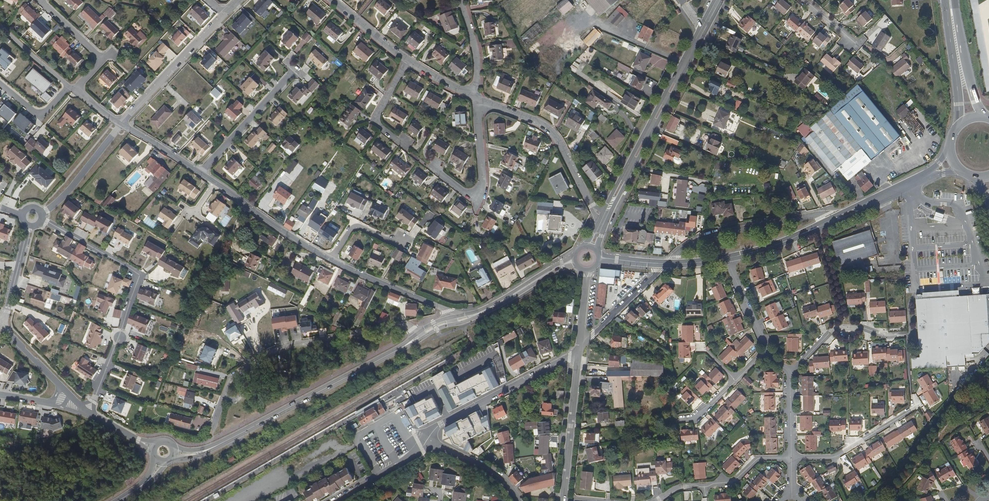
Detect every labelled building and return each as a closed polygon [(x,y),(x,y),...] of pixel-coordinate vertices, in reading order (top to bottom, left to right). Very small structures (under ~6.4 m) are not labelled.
[(76,9),(83,2),(81,0),(80,1),(79,0),(68,0),(67,1),(76,9)] [(273,3),(271,0),(261,0),(253,9),(261,16),(273,3)] [(375,7),(385,16),(392,8),(382,0),(381,0),(375,7)] [(526,34),(533,42),(573,7),(567,0),(565,0),(526,34)] [(600,16),(619,0),(586,0),(600,16)] [(785,16),(792,7),(787,3),(786,4),(781,0),(775,7),(785,16)] [(855,9),(853,6),(854,5),(849,0),(846,0),(840,6),(843,10),(846,13),(844,14),(847,17),(855,9)] [(197,4),(189,12),(198,21),(201,25),(209,16),(206,13),(206,12),(197,4)] [(37,19),(41,15),(38,13),(37,14),(27,5),(20,13),(32,24),(37,19)] [(314,5),(306,14),(319,24),(326,15),(314,5)] [(91,27),(94,29),(106,16),(103,14),(100,16),(89,6),(81,14),(93,25),(91,27)] [(858,20),(863,26),(864,26),(872,19),(863,9),(855,16),(858,20)] [(623,10),(620,14),(624,18),(628,14),(623,10)] [(624,18),(620,14),(616,11),(608,20),(616,28),(624,18)] [(255,19),(247,12),(244,15),(244,14),(240,18),(240,19),(239,19),(239,21),(239,22),(238,23),(236,22),(232,26),(240,34),(255,19)] [(451,12),(440,17),(446,33),(458,28),(451,12)] [(786,23),(797,32),(797,31),(804,23),(801,21),(800,21),(793,15),(786,23)] [(755,21),(748,16),(745,19),(744,21),(743,20),(739,25),(747,32),(756,22),(755,21)] [(32,24),(31,26),(43,38),(50,31),(37,19),(32,24)] [(110,33),(107,35),(111,39),(119,30),(108,20),(102,26),(107,31),(110,33)] [(860,28),(863,26),(858,20),(855,23),(860,28)] [(397,21),(390,29),(401,38),(408,30),(397,21)] [(804,23),(797,31),(808,40),(815,32),(807,25),(808,24),(805,21),(804,23)] [(331,22),(324,31),(336,41),(343,33),(331,22)] [(497,23),(485,24),(486,36),(496,35),(495,28),(498,28),(497,23)] [(134,41),(132,43),(137,47),(145,38),(133,27),(126,34),(132,39),(134,41)] [(183,27),(171,39),(178,46),(190,33),(183,27)] [(644,27),(639,38),(648,42),(653,31),(644,27)] [(290,32),(281,42),(289,49),(293,45),(293,46),(295,44),(294,43),(298,39),(290,32)] [(591,45),(600,36),(596,32),(586,39),(591,45)] [(874,47),(881,52),(891,38),(885,34),(882,32),(877,39),(878,40),(874,47)] [(223,57),(239,41),(231,33),(229,36),(228,35),(226,36),(224,38),(224,40),(225,40),(216,50),(223,57)] [(415,33),(407,41),(417,49),(424,41),(415,33)] [(821,33),(813,41),(820,47),(823,44),(825,46),(831,40),(829,38),(827,38),(826,37),(821,33)] [(310,34),(304,40),(308,43),(313,37),(310,34)] [(732,35),(726,48),(736,53),(742,40),(732,35)] [(70,50),(71,50),(64,43),(66,41),(61,37),(52,46),(64,58),(65,56),(69,52),(70,50)] [(169,48),(164,43),(156,51),(157,52),(150,59),(150,60),(148,62),(154,68),(162,60),(164,58),(163,58),(164,57),(164,56),(164,53),(169,48)] [(361,43),(354,52),(366,62),(374,53),(361,43)] [(491,52),(493,52),(494,61),(503,60),(501,45),(490,46),(491,52)] [(311,56),(315,60),(317,61),(316,62),(320,66),(321,65),(322,65),(327,59),(314,47),(308,53),(311,56)] [(439,47),(433,54),(439,59),(437,61),(442,65),(450,55),(439,47)] [(3,48),(0,52),(0,53),(3,55),(0,58),(0,62),(1,62),(0,63),(4,66),(3,67),(7,70),(13,63),(8,59),(11,55),(3,48)] [(269,63),(270,63),(274,59),(265,51),(259,58),(260,59),(256,64),(263,70),(264,70),(265,71),(269,67),(268,66),(267,65),(269,63)] [(69,52),(65,56),(75,66),(81,61),(73,53),(72,54),(69,52)] [(207,56),(208,57),(201,63),(208,69),(217,60),(210,53),(207,56)] [(640,53),(633,66),(644,72),(651,58),(640,53)] [(902,56),(904,58),(905,60),(901,63),(899,62),(890,69),(897,78),(911,67),(906,61),(909,59),(905,53),(902,56)] [(827,54),(821,61),(834,72),(841,63),(837,60),(835,61),(833,59),(827,54)] [(920,55),(915,59),(920,64),(924,60),(920,55)] [(853,58),(847,65),(858,73),(864,66),(853,57),(853,58)] [(457,58),(449,67),(459,75),(467,66),(457,58)] [(724,59),(717,73),(726,78),(733,63),(724,59)] [(163,62),(162,60),(154,68),(155,70),(163,62)] [(600,68),(602,64),(596,60),(593,65),(600,68)] [(369,71),(381,80),(389,70),(377,61),(369,71)] [(575,62),(569,69),(575,73),(580,66),(575,62)] [(53,84),(34,69),(26,79),(44,94),(53,84)] [(806,69),(795,82),(803,89),(814,76),(806,69)] [(136,72),(124,84),(132,92),(136,88),(137,89),(139,87),(138,86),(141,83),(142,84),(145,81),(144,77),(139,72),(136,72)] [(638,77),(633,86),(641,91),(646,82),(638,77)] [(502,78),(497,88),(510,94),(515,83),(502,78)] [(108,88),(104,84),(98,79),(91,87),(101,96),(108,88)] [(241,88),(240,89),(248,96),(251,93),(252,94),(256,90),(255,89),(257,86),(249,79),(245,84),(243,84),(241,86),(241,88)] [(312,93),(320,85),(314,79),(307,88),(306,87),(302,91),(297,88),(289,97),(297,104),(305,95),(307,97),(311,92),(312,93)] [(722,85),(713,80),(711,84),(712,85),(709,91),(717,95),(722,85)] [(104,99),(114,88),(107,81),(104,84),(108,88),(101,96),(104,99)] [(411,82),(405,92),(418,99),(423,89),(411,82)] [(820,85),(816,90),(828,99),(832,94),(820,85)] [(857,86),(836,104),(837,105),(829,112),(822,118),(864,168),(900,137),(857,86)] [(215,88),(210,93),(216,99),(221,95),(215,88)] [(119,92),(111,101),(119,109),(130,96),(123,89),(120,92),(119,92)] [(366,89),(355,102),(364,109),(374,95),(366,89)] [(523,103),(523,102),(536,107),(540,97),(523,90),(519,101),(523,103)] [(595,108),(598,103),(608,109),(612,103),(593,91),(586,102),(595,108)] [(641,100),(628,92),(622,102),(635,110),(641,100)] [(430,93),(425,102),(438,109),(444,100),(430,93)] [(544,109),(552,113),(551,115),(558,119),(565,107),(550,99),(544,109)] [(241,113),(238,111),(237,110),(239,108),(240,109),(243,106),(237,101),(233,106),(231,105),(225,112),(234,121),(241,113)] [(362,111),(353,104),(340,120),(349,126),(358,114),(359,115),(362,111)] [(6,105),(0,112),(0,115),(10,123),(17,114),(6,105)] [(164,106),(150,121),(158,128),(173,113),(164,106)] [(897,112),(903,119),(907,115),(906,114),(909,111),(904,106),(897,112)] [(71,108),(57,123),(61,127),(67,121),(72,126),(81,117),(71,108)] [(272,118),(271,117),(268,119),(276,126),(287,115),(279,108),(273,114),(274,115),(272,118)] [(395,108),(390,117),(402,125),(408,116),(395,108)] [(721,110),(714,124),(725,129),(731,115),(721,110)] [(191,111),(183,119),(188,124),(187,124),(190,127),(191,127),(194,129),(201,121),(191,111)] [(466,112),(455,113),(457,127),(467,127),(466,112)] [(33,122),(22,113),(14,122),(25,131),(33,122)] [(573,113),(567,123),(579,131),(585,121),(573,113)] [(604,124),(607,119),(601,114),(598,119),(604,124)] [(674,133),(681,119),(672,115),(666,129),(674,133)] [(822,118),(811,127),(810,128),(802,135),(807,141),(824,162),(823,163),(826,168),(828,166),(833,173),(838,169),(848,181),(864,168),(822,118)] [(96,129),(93,126),(91,127),(88,124),(86,121),(78,129),(88,137),(96,129)] [(415,122),(409,129),(417,135),(423,128),(415,122)] [(797,130),(802,135),(810,128),(806,122),(797,130)] [(579,131),(567,123),(565,126),(578,133),(579,131)] [(505,124),(494,125),(495,135),(506,134),(505,124)] [(262,139),(267,134),(260,128),(256,133),(254,132),(250,136),(251,137),(249,139),(248,138),(245,142),(251,148),(261,138),(262,139)] [(594,141),(599,136),(592,129),(588,134),(594,141)] [(363,130),(357,137),(365,144),(372,136),(363,130)] [(617,130),(607,140),(615,148),(625,138),(617,130)] [(178,134),(172,141),(175,144),(181,137),(178,134)] [(711,139),(709,139),(707,142),(709,142),(706,151),(714,154),(718,155),(718,153),(721,146),(719,146),(720,143),(716,141),(718,137),(716,137),(717,136),(714,134),(714,136),(712,135),(711,139)] [(676,140),(671,138),(663,135),(661,138),(661,139),(674,144),(676,140)] [(290,136),(282,145),(288,150),(289,149),(293,153),(300,145),(290,136)] [(31,137),(23,146),(31,153),(36,148),(42,154),(48,146),(40,138),(36,142),(31,137)] [(196,151),(195,152),(198,155),(199,154),(202,156),(210,148),(198,137),(190,146),(194,149),(196,151)] [(541,142),(528,138),(524,147),(538,152),(541,142)] [(439,140),(434,149),(445,155),(450,146),(439,140)] [(378,141),(371,150),(385,160),(391,152),(378,141)] [(801,142),(796,150),(803,154),(807,148),(801,142)] [(127,144),(119,152),(131,163),(139,155),(127,144)] [(894,145),(886,151),(889,154),(896,147),(894,145)] [(5,152),(7,154),(6,154),(11,158),(9,161),(14,165),(16,164),(16,163),(18,164),(17,165),(24,170),(30,163),(24,158),(25,156),(13,146),(10,150),(8,148),(7,148),(5,151),(5,152)] [(606,147),(597,156),(605,164),(613,155),(606,147)] [(670,152),(668,151),(665,158),(673,162),(675,156),(679,158),(682,152),(672,147),(670,152)] [(457,150),(451,160),(458,165),(456,169),(460,172),(469,157),(457,150)] [(507,157),(505,156),(501,164),(513,170),(517,162),(516,162),(518,158),(510,153),(507,157)] [(396,158),(390,166),(404,177),(411,168),(407,164),(406,166),(396,158)] [(237,164),(238,163),(234,159),(230,162),(231,163),(228,166),(228,165),(225,169),(233,176),(241,168),(237,164)] [(725,160),(717,159),(715,169),(723,170),(725,160)] [(157,164),(153,161),(146,169),(149,172),(157,164)] [(592,162),(584,169),(594,182),(603,175),(592,162)] [(819,167),(816,162),(814,164),(812,162),(806,167),(812,176),(819,170),(818,168),(819,167)] [(904,169),(900,162),(887,168),(890,176),(904,169)] [(35,164),(28,172),(35,178),(35,179),(41,185),(42,184),(46,187),(53,179),(35,164)] [(157,164),(149,172),(156,178),(163,171),(157,164)] [(419,171),(413,178),(422,185),(427,178),(419,171)] [(858,183),(865,192),(873,185),(862,172),(855,178),(858,182),(858,183)] [(509,186),(511,182),(512,179),(502,173),(500,178),(501,179),(499,181),(496,186),(509,193),(512,188),(509,186)] [(561,173),(549,179),(557,195),(569,188),(561,173)] [(661,186),(663,176),(653,174),(651,184),(661,186)] [(255,176),(250,183),(257,189),(263,182),(255,176)] [(194,198),(199,190),(195,187),(195,186),(183,178),(178,187),(194,198)] [(688,181),(679,180),(676,206),(688,208),(688,203),(685,203),(687,189),(688,181)] [(805,184),(800,186),(798,181),(794,183),(798,190),(806,186),(805,184)] [(830,182),(817,190),(823,200),(826,198),(826,197),(836,192),(830,182)] [(312,188),(324,192),(326,188),(314,184),(312,188)] [(438,185),(431,194),(442,202),(449,194),(438,185)] [(791,186),(787,187),(791,200),(796,198),(791,186)] [(281,187),(274,197),(285,205),(291,195),(281,187)] [(810,195),(806,187),(797,192),(802,200),(803,199),(810,195)] [(660,194),(639,192),(638,199),(650,200),(649,207),(659,208),(660,194)] [(364,211),(368,201),(352,193),(347,203),(351,205),(356,208),(356,207),(364,211)] [(110,196),(103,205),(106,207),(113,198),(110,196)] [(109,209),(117,199),(114,197),(107,207),(109,209)] [(324,197),(316,210),(323,215),(331,202),(324,197)] [(225,204),(216,198),(211,205),(210,205),(207,209),(208,210),(216,217),(225,204)] [(68,200),(60,211),(61,211),(65,214),(65,213),(66,212),(69,215),(74,218),(80,209),(68,200)] [(497,201),(492,210),(500,215),(505,205),(497,201)] [(467,208),(459,202),(453,210),(461,217),(467,208)] [(724,202),(712,204),(714,216),(724,214),(725,217),(734,215),(732,204),(725,205),(724,202)] [(384,219),(388,210),(375,203),(369,214),(373,216),(374,215),(377,217),(377,216),(384,219)] [(303,205),(298,214),(306,218),(311,210),(303,205)] [(176,215),(164,206),(158,215),(165,220),(162,224),(167,227),(170,224),(176,215)] [(553,208),(538,206),(537,214),(547,215),(546,218),(550,219),(549,230),(560,232),(561,217),(553,216),(553,208)] [(420,220),(405,208),(398,217),(410,226),(410,225),(414,228),(420,220)] [(87,223),(91,215),(84,212),(80,219),(87,223)] [(933,221),(941,224),(944,215),(936,213),(933,221)] [(91,215),(87,223),(94,227),(95,226),(99,228),(100,227),(102,228),(101,230),(107,233),(108,233),(113,223),(100,216),(99,219),(92,215),(91,215)] [(680,225),(656,222),(655,233),(685,236),(686,231),(692,231),(692,228),(696,228),(697,217),(691,216),(690,223),(680,222),(680,225)] [(496,222),(488,217),(482,227),(491,232),(494,225),(496,222)] [(288,219),(284,226),(291,231),(295,224),(288,219)] [(445,228),(436,221),(427,233),(436,240),(445,228)] [(309,222),(306,228),(316,234),(321,226),(314,222),(313,224),(309,222)] [(324,225),(318,233),(331,241),(332,241),(337,234),(324,225)] [(8,241),(12,230),(4,228),(0,226),(0,238),(8,241)] [(213,230),(212,228),(210,229),(206,226),(203,228),(201,228),(198,227),(189,241),(198,247),(201,242),(198,240),(201,236),(201,237),(204,237),(205,237),(206,235),(210,238),(208,241),(213,244),(219,235),(213,231),(213,230)] [(646,240),(654,241),(655,234),(647,233),(647,232),(645,230),(643,230),(642,231),(628,229),(628,230),(626,242),(646,244),(646,240)] [(122,231),(118,239),(128,244),(132,236),(122,231)] [(873,242),(870,231),(832,243),(840,271),(865,270),(862,259),(878,255),(873,242)] [(262,235),(259,239),(273,247),(278,239),(270,234),(267,238),(262,235)] [(62,242),(57,251),(70,259),(75,250),(69,246),(72,240),(66,236),(62,242)] [(142,250),(146,252),(146,253),(151,255),(155,257),(156,256),(160,258),(162,254),(164,250),(160,248),(147,241),(142,250)] [(75,250),(70,259),(83,266),(84,265),(89,268),(90,265),(91,266),(92,264),(91,263),(93,261),(88,258),(88,257),(82,253),(85,247),(79,243),(75,250)] [(434,249),(425,244),(417,259),(419,260),(426,264),(434,249)] [(355,246),(349,255),(358,260),(364,251),(355,246)] [(375,250),(370,263),(381,268),(385,259),(380,257),(382,253),(375,250)] [(392,258),(396,260),(401,251),(397,250),(392,258)] [(401,251),(396,260),(399,261),(404,253),(401,251)] [(239,258),(237,262),(255,270),(260,258),(251,253),(249,258),(244,256),(242,259),(239,258)] [(817,253),(801,258),(804,269),(820,264),(817,253)] [(160,258),(156,263),(157,263),(173,272),(172,273),(179,277),(184,267),(162,254),(160,258)] [(531,255),(516,263),(520,271),(536,263),(531,255)] [(297,256),(294,261),(297,263),(292,274),(308,282),(314,271),(301,265),(304,259),(297,256)] [(415,267),(419,260),(417,259),(412,257),(406,269),(408,270),(407,273),(419,280),(424,271),(418,268),(418,269),(415,267)] [(804,269),(801,258),(786,263),(789,273),(804,269)] [(501,277),(515,270),(511,260),(496,268),(501,277)] [(36,265),(33,274),(43,277),(43,279),(47,281),(47,282),(49,283),(57,286),(57,285),(64,287),(66,279),(61,277),(62,274),(53,271),(54,270),(36,265)] [(320,266),(317,271),(322,274),(319,280),(329,284),(334,275),(324,270),(325,269),(320,266)] [(477,269),(469,273),(469,275),(471,279),(472,280),(475,278),(476,282),(475,282),(479,289),(491,282),(484,268),(479,271),(478,270),(477,269)] [(761,268),(751,271),(753,283),(764,280),(761,268)] [(601,269),(600,277),(616,278),(620,279),(621,271),(601,269)] [(457,280),(437,275),(435,288),(443,290),(443,286),(455,289),(457,280)] [(107,290),(117,294),(119,288),(120,285),(121,283),(128,286),(130,280),(123,277),(122,280),(112,276),(107,290)] [(616,278),(600,277),(599,284),(607,285),(615,285),(616,278)] [(335,288),(351,295),(356,284),(352,282),(350,284),(338,278),(334,286),(336,287),(335,288)] [(229,279),(220,279),(219,286),(221,286),(221,291),(229,291),(229,279)] [(771,280),(756,287),(757,290),(759,290),(761,293),(763,298),(777,292),(771,280)] [(284,298),(288,291),(271,283),(267,290),(284,298)] [(607,285),(599,284),(595,318),(601,318),(602,307),(605,308),(607,285)] [(304,306),(314,287),(310,285),(300,304),(304,306)] [(672,292),(666,285),(656,295),(656,294),(653,296),(660,303),(672,292)] [(711,289),(717,302),(727,297),(721,285),(711,289)] [(358,316),(363,318),(376,292),(371,290),(370,292),(359,286),(354,296),(364,302),(357,315),(358,316)] [(140,288),(136,297),(148,301),(148,302),(154,304),(158,294),(153,291),(151,291),(145,288),(144,290),(140,288)] [(44,290),(42,296),(34,293),(31,303),(45,307),(48,298),(49,298),(51,292),(44,290)] [(257,291),(237,303),(243,312),(254,306),(256,309),(265,303),(257,291)] [(114,300),(98,293),(96,299),(101,301),(98,310),(106,313),(109,305),(110,303),(112,305),(114,300)] [(391,299),(394,300),(396,295),(391,293),(387,303),(389,304),(391,299)] [(866,302),(865,293),(847,295),(847,305),(852,305),(852,306),(862,305),(862,302),(866,302)] [(912,371),(965,366),(964,358),(972,357),(972,355),(978,354),(988,341),(988,295),(954,297),(954,293),(916,296),(916,299),(920,362),(912,362),(912,371)] [(396,295),(394,300),(401,303),(404,298),(396,295)] [(719,304),(726,319),(737,314),(735,311),(734,311),(731,306),(728,300),(719,304)] [(886,312),(885,301),(869,303),(870,314),(886,312)] [(765,308),(771,320),(773,319),(781,316),(775,303),(765,308)] [(417,305),(407,304),(407,315),(416,316),(417,305)] [(650,311),(643,304),(636,310),(644,317),(650,311)] [(818,316),(819,319),(832,315),(832,313),(830,307),(829,304),(816,308),(818,316)] [(687,316),(702,316),(702,305),(687,305),(687,316)] [(816,308),(815,305),(802,309),(805,320),(818,316),(816,308)] [(121,310),(114,308),(112,316),(120,318),(121,310)] [(331,324),(335,326),(342,312),(339,310),(331,324)] [(639,317),(632,311),(625,319),(633,325),(639,317)] [(906,322),(906,311),(890,312),(890,323),(906,322)] [(130,313),(127,322),(131,324),(136,326),(140,328),(139,329),(139,331),(145,333),(150,320),(135,314),(130,313)] [(566,314),(555,313),(554,321),(565,323),(566,314)] [(737,314),(726,319),(734,335),(744,331),(737,314)] [(788,327),(783,315),(781,316),(773,319),(777,329),(778,332),(788,327)] [(30,318),(25,323),(31,330),(30,330),(34,334),(35,334),(38,337),(38,338),(42,342),(49,334),(42,327),(42,325),(39,323),(38,323),(36,324),(30,318)] [(101,327),(92,321),(89,328),(91,329),(90,334),(88,333),(87,334),(86,337),(86,338),(88,339),(86,344),(96,348),(98,343),(100,344),(102,338),(100,337),(102,333),(99,332),(101,327)] [(682,343),(690,343),(693,343),(693,330),(682,331),(682,343)] [(517,336),(515,331),(504,337),(506,343),(517,336)] [(803,335),(788,335),(788,338),(787,338),(787,352),(798,352),(798,337),(803,337),(803,335)] [(612,348),(621,349),(622,338),(613,337),(612,348)] [(740,356),(742,358),(745,355),(744,354),(753,344),(746,337),(733,350),(740,356)] [(549,340),(538,343),(542,354),(552,351),(549,340)] [(449,408),(451,412),(507,383),(498,341),(432,378),(449,408)] [(147,346),(138,343),(132,357),(142,361),(147,346)] [(682,343),(679,343),(679,359),(690,359),(690,343),(682,343)] [(740,356),(733,350),(730,346),(719,358),(726,365),(735,357),(737,359),(740,356)] [(531,348),(520,355),(525,364),(537,358),(531,348)] [(886,349),(886,348),(872,349),(873,360),(887,359),(886,349)] [(890,349),(886,349),(887,359),(887,360),(890,360),(890,361),(898,361),(898,362),(903,362),(902,351),(898,351),(898,350),(893,350),(890,351),(890,349)] [(830,363),(848,361),(847,351),(833,352),(833,353),(830,353),(830,363)] [(868,365),(867,352),(862,352),(862,354),(857,354),(852,354),(853,366),(868,365)] [(525,364),(520,355),(508,362),(514,371),(525,364)] [(626,357),(621,356),(621,357),(610,356),(609,366),(619,367),(620,364),(625,364),(626,357)] [(89,361),(83,357),(76,368),(92,379),(98,370),(87,363),(89,361)] [(814,369),(829,368),(829,357),(813,358),(813,361),(809,362),(810,373),(814,373),(814,369)] [(3,372),(4,372),(8,374),(13,366),(0,358),(0,370),(3,372)] [(607,372),(607,377),(612,377),(622,377),(642,377),(663,377),(663,375),(664,367),(664,366),(633,359),(632,364),(631,364),(631,372),(607,372)] [(705,374),(703,376),(704,378),(710,383),(712,381),(716,384),(724,376),(716,368),(708,376),(705,374)] [(125,381),(123,386),(133,389),(139,373),(131,369),(129,373),(128,373),(127,377),(125,381)] [(13,371),(7,381),(15,382),(15,383),(19,384),(20,383),(22,384),(22,385),(26,385),(30,382),(27,379),(28,374),(22,373),(21,371),(18,372),(17,372),(17,373),(13,371)] [(779,388),(779,383),(776,384),(776,379),(776,373),(765,373),(765,384),(766,384),(766,388),(779,388)] [(219,379),(200,375),(198,383),(217,388),(219,379)] [(924,389),(931,385),(932,384),(927,375),(918,380),(924,389)] [(746,376),(742,380),(749,387),(753,383),(746,376)] [(622,377),(612,377),(615,408),(624,408),(622,381),(622,377)] [(805,396),(814,396),(813,377),(802,377),(802,396),(803,396),(805,396)] [(710,390),(713,387),(710,383),(704,378),(695,387),(703,395),(709,389),(710,390)] [(933,389),(934,388),(931,385),(924,389),(922,391),(925,394),(933,389)] [(592,392),(591,396),(600,397),(601,388),(592,387),(591,388),(591,392),(592,392)] [(699,398),(690,389),(682,398),(689,405),(692,402),(695,400),(696,401),(699,398)] [(925,394),(923,395),(930,406),(940,400),(933,389),(925,394)] [(556,398),(563,399),(564,391),(557,391),(556,398)] [(728,400),(725,403),(727,405),(733,411),(745,398),(738,391),(729,401),(728,400)] [(196,394),(187,392),(185,402),(193,404),(194,399),(195,399),(196,394)] [(892,392),(892,394),(892,401),(892,403),(904,402),(904,392),(892,392)] [(773,393),(764,393),(764,411),(774,411),(774,396),(773,396),(773,393)] [(814,412),(814,396),(805,396),(805,404),(805,412),(814,412)] [(126,401),(116,398),(112,409),(122,413),(126,401)] [(416,403),(405,409),(416,431),(443,417),(433,398),(427,401),(426,398),(416,403)] [(381,404),(379,400),(356,413),(357,416),(358,417),(365,414),(364,413),(370,410),(375,407),(375,408),(381,404)] [(386,412),(381,404),(375,408),(375,407),(370,410),(364,413),(365,414),(358,417),(363,426),(369,422),(370,422),(375,419),(380,417),(380,416),(386,412)] [(540,408),(540,415),(557,416),(558,410),(551,409),(552,404),(543,404),(543,409),(540,408)] [(878,414),(878,415),(884,415),(884,404),(871,404),(871,414),(876,414),(878,414)] [(733,411),(727,405),(724,407),(714,417),(722,424),(731,415),(733,416),(736,413),(733,411)] [(506,415),(502,407),(498,409),(493,411),(497,419),(506,415)] [(20,410),(18,421),(32,423),(31,425),(36,426),(38,413),(34,412),(33,413),(20,410)] [(453,445),(470,453),(492,438),(488,415),(486,416),(484,417),(480,410),(445,428),(450,438),(453,445)] [(0,411),(0,421),(15,424),(17,414),(0,411)] [(608,413),(598,413),(598,423),(609,422),(608,413)] [(169,424),(190,429),(192,420),(171,414),(169,424)] [(43,415),(41,427),(53,429),(62,426),(59,417),(54,419),(52,418),(52,417),(43,415)] [(812,416),(802,417),(802,423),(802,431),(812,431),(812,416)] [(765,435),(766,435),(776,435),(775,418),(765,418),(765,435)] [(980,423),(987,435),(988,434),(988,418),(980,423)] [(720,427),(713,419),(710,422),(709,422),(701,430),(709,438),(720,427)] [(830,421),(830,432),(835,432),(835,430),(841,431),(845,431),(845,419),(840,419),(840,421),(830,421)] [(862,431),(862,420),(850,420),(850,431),(862,431)] [(534,435),(547,434),(551,434),(550,422),(537,423),(537,422),(525,423),(526,430),(533,430),(534,435)] [(901,429),(898,431),(903,440),(918,431),(912,422),(901,428),(901,429)] [(699,440),(698,431),(694,431),(694,430),(688,431),(688,430),(681,431),(681,432),(682,442),(699,440)] [(509,443),(514,441),(513,438),(511,438),(511,439),(509,440),(508,436),(510,436),(509,431),(498,434),(500,444),(508,442),(509,443)] [(903,440),(898,431),(895,433),(895,432),(883,439),(889,448),(903,440)] [(540,436),(539,455),(543,455),(549,454),(549,442),(558,443),(559,433),(551,434),(547,434),(547,436),(540,436)] [(588,443),(587,448),(602,445),(602,434),(584,434),(583,443),(588,443)] [(776,439),(776,435),(766,435),(766,453),(777,453),(777,439),(776,439)] [(812,436),(807,436),(807,444),(807,451),(816,451),(816,436),(812,436)] [(968,451),(969,450),(964,443),(963,444),(962,441),(959,437),(951,442),(959,456),(968,451)] [(869,449),(865,452),(866,453),(870,460),(886,450),(880,441),(868,448),(869,449)] [(741,443),(733,451),(735,454),(739,458),(747,449),(752,449),(750,442),(741,443)] [(504,445),(503,445),(504,463),(512,462),(511,445),(504,445)] [(587,450),(590,464),(604,461),(603,457),(599,458),(597,447),(587,450)] [(959,456),(962,461),(964,460),(971,471),(980,465),(977,460),(973,454),(971,455),(968,451),(959,456)] [(858,470),(872,462),(870,460),(866,453),(863,455),(862,454),(852,460),(858,470)] [(552,462),(551,454),(549,454),(543,455),(544,460),(546,460),(547,466),(542,467),(542,473),(553,472),(553,467),(554,467),(553,462),(552,462)] [(737,463),(740,459),(739,458),(735,454),(722,467),(730,475),(740,465),(737,463)] [(672,474),(671,462),(666,463),(665,461),(655,462),(656,471),(656,475),(667,474),(667,475),(671,475),(672,474)] [(706,467),(706,463),(694,464),(695,480),(706,479),(705,467),(706,467)] [(808,480),(809,483),(811,482),(818,477),(816,474),(816,475),(809,466),(800,471),(803,476),(807,481),(808,480)] [(768,480),(773,484),(776,481),(777,479),(778,480),(781,476),(779,475),(782,472),(776,467),(773,470),(772,469),(765,478),(768,480)] [(937,480),(939,484),(944,481),(944,480),(946,479),(946,480),(950,478),(950,479),(954,477),(948,467),(934,475),(937,480)] [(343,490),(341,488),(355,480),(352,475),(350,476),(348,473),(351,472),(348,468),(333,477),(334,479),(330,481),(328,478),(324,481),(325,482),(320,485),(319,483),(312,487),(313,489),(305,493),(307,497),(308,496),(310,499),(309,500),(319,500),(327,496),(326,495),(331,492),(332,494),(334,492),(336,494),(343,490)] [(442,482),(443,474),(443,471),(431,469),(429,480),(442,482)] [(517,471),(509,478),(512,481),(516,485),(524,479),(517,471)] [(650,482),(657,481),(656,475),(656,471),(649,472),(649,474),(637,475),(637,477),(638,484),(638,486),(650,485),(650,482)] [(583,490),(596,492),(597,483),(595,483),(595,479),(594,479),(594,473),(585,472),(583,490)] [(847,489),(861,480),(856,472),(846,478),(842,481),(847,489)] [(525,493),(555,485),(556,473),(553,473),(529,479),(520,487),(525,493)] [(934,482),(937,480),(934,475),(932,473),(925,477),(918,489),(928,494),(934,482)] [(456,476),(443,474),(442,482),(441,485),(454,487),(456,476)] [(759,490),(760,491),(766,483),(768,480),(765,478),(760,474),(752,484),(758,489),(759,490)] [(612,477),(613,489),(620,488),(620,487),(623,486),(631,486),(630,475),(612,477)] [(817,489),(819,493),(822,491),(828,487),(825,484),(824,485),(819,477),(818,477),(811,482),(816,490),(817,489)] [(758,489),(752,484),(751,483),(749,486),(745,490),(743,493),(751,500),(757,493),(756,492),(758,489)] [(419,498),(423,498),(424,486),(414,484),(412,497),(419,498)] [(822,491),(824,494),(823,495),(827,500),(831,500),(837,497),(830,486),(828,487),(822,491)] [(453,500),(466,500),(467,494),(468,490),(461,489),(460,493),(454,492),(453,500)] [(722,495),(722,496),(715,497),(715,500),(731,500),(730,495),(727,495),(727,493),(721,493),(722,495)]
